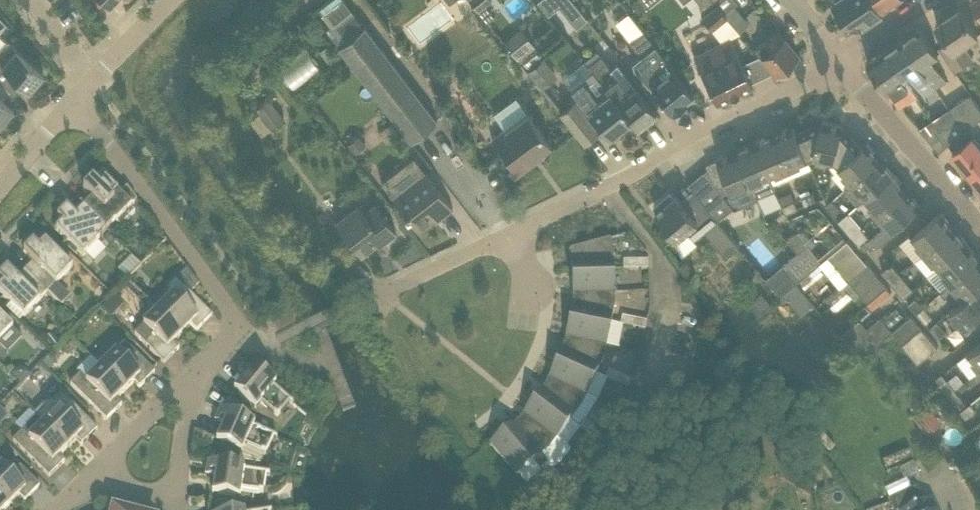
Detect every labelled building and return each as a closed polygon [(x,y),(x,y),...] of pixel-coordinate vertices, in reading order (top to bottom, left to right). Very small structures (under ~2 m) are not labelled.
[(481,15),(486,11),(482,7),(491,0),(470,0),(481,15)] [(565,0),(537,0),(547,14),(558,5),(565,0)] [(723,10),(714,0),(705,0),(704,0),(707,4),(698,10),(711,27),(711,28),(727,15),(723,10)] [(839,12),(840,10),(850,25),(859,18),(863,23),(883,10),(876,0),(829,0),(839,12)] [(883,10),(897,0),(876,0),(883,10)] [(734,24),(743,16),(732,4),(723,10),(727,15),(734,24)] [(960,6),(936,22),(949,41),(939,47),(953,69),(971,57),(963,44),(978,34),(960,6)] [(630,40),(643,30),(628,12),(615,22),(630,40)] [(694,55),(717,101),(752,83),(730,37),(739,33),(738,31),(739,30),(734,24),(727,15),(711,28),(711,27),(696,34),(704,50),(694,55)] [(734,24),(739,30),(749,23),(743,16),(734,24)] [(413,141),(437,120),(364,25),(339,45),(413,141)] [(938,52),(920,25),(903,36),(934,82),(945,74),(933,56),(938,52)] [(503,41),(514,54),(518,58),(535,43),(520,26),(503,41)] [(647,83),(652,85),(671,110),(693,93),(643,30),(630,40),(640,55),(631,62),(632,65),(647,83)] [(761,57),(774,73),(798,53),(778,30),(763,43),(769,51),(761,57)] [(44,72),(0,33),(0,79),(13,90),(21,81),(29,89),(44,72)] [(573,46),(600,80),(630,117),(637,125),(655,110),(635,85),(629,90),(586,36),(573,46)] [(910,72),(922,90),(934,82),(903,36),(885,49),(904,76),(910,72)] [(330,65),(338,60),(327,44),(319,49),(330,65)] [(280,67),(294,86),(321,66),(306,47),(280,67)] [(886,88),(901,106),(916,95),(904,76),(885,49),(867,61),(886,88)] [(539,83),(555,76),(547,58),(531,65),(539,83)] [(600,80),(590,88),(574,67),(563,76),(579,97),(560,112),(585,143),(603,128),(609,134),(630,117),(600,80)] [(14,106),(5,99),(13,90),(0,79),(0,123),(14,106)] [(970,94),(949,108),(957,120),(959,119),(966,129),(979,118),(979,108),(970,94)] [(528,159),(551,143),(528,112),(516,96),(494,113),(505,129),(504,129),(508,134),(495,143),(510,163),(507,166),(514,177),(531,164),(528,159)] [(273,128),(284,119),(268,98),(257,107),(273,128)] [(834,161),(841,135),(844,125),(823,119),(820,130),(810,127),(797,133),(809,160),(815,157),(834,161)] [(939,135),(932,142),(940,151),(966,129),(959,119),(957,120),(948,127),(938,127),(939,129),(936,131),(939,135)] [(775,132),(793,175),(811,168),(807,160),(809,160),(797,133),(794,124),(775,132)] [(756,140),(774,183),(793,175),(775,132),(756,140)] [(366,144),(359,134),(347,143),(355,153),(366,144)] [(971,172),(979,164),(979,144),(972,134),(953,150),(971,172)] [(834,161),(835,162),(830,166),(836,173),(833,175),(844,188),(881,157),(867,141),(861,147),(853,137),(841,135),(834,161)] [(774,183),(756,140),(737,149),(758,196),(777,188),(774,183)] [(721,217),(733,207),(735,208),(758,198),(757,197),(758,196),(737,149),(718,157),(718,159),(707,163),(709,167),(691,182),(721,217)] [(894,172),(881,157),(844,188),(857,204),(865,198),(865,197),(894,172)] [(979,183),(979,164),(971,172),(979,183)] [(396,201),(418,229),(439,213),(441,216),(453,207),(425,171),(404,187),(408,192),(396,201)] [(878,213),(907,188),(894,172),(865,197),(865,198),(878,213)] [(134,213),(131,209),(132,208),(131,207),(137,201),(126,187),(123,192),(110,178),(106,182),(105,181),(98,187),(93,182),(83,192),(89,197),(80,205),(107,231),(115,223),(116,224),(117,223),(120,226),(134,213)] [(691,182),(688,185),(705,206),(694,215),(676,194),(656,211),(678,238),(687,230),(695,239),(721,217),(691,182)] [(892,228),(921,204),(907,188),(878,213),(887,223),(869,237),(853,218),(844,226),(861,245),(863,245),(865,248),(869,245),(871,248),(881,243),(895,232),(892,228)] [(787,212),(797,207),(790,191),(780,196),(787,212)] [(805,204),(817,199),(813,192),(802,197),(805,204)] [(834,214),(841,209),(832,199),(826,204),(834,214)] [(335,221),(361,254),(382,238),(384,241),(396,232),(375,203),(364,211),(358,204),(335,221)] [(99,239),(107,231),(80,205),(72,213),(67,208),(57,218),(63,223),(57,230),(84,257),(100,240),(99,239)] [(814,219),(814,213),(809,209),(804,212),(803,218),(808,221),(814,219)] [(912,236),(925,252),(955,227),(941,211),(912,236)] [(844,226),(853,218),(849,212),(839,220),(844,226)] [(718,219),(705,231),(727,257),(741,246),(718,219)] [(797,228),(799,230),(808,242),(813,238),(802,223),(797,228)] [(968,242),(955,227),(925,252),(938,267),(968,242)] [(799,252),(809,243),(799,230),(788,239),(798,252),(799,252)] [(116,240),(109,233),(105,237),(111,244),(116,240)] [(797,283),(829,256),(848,240),(843,236),(820,256),(809,243),(799,252),(798,252),(782,266),(796,283),(797,283)] [(541,472),(533,463),(550,449),(557,440),(566,447),(578,431),(569,424),(582,406),(605,357),(615,304),(613,251),(610,239),(570,250),(572,257),(573,301),(564,344),(546,385),(519,420),(490,444),(524,485),(541,472)] [(867,263),(848,240),(829,256),(848,279),(867,263)] [(70,297),(57,284),(72,268),(45,241),(39,248),(33,242),(24,252),(33,261),(25,269),(48,292),(62,305),(70,297)] [(979,259),(979,256),(968,242),(938,267),(951,283),(979,259)] [(979,287),(979,286),(979,259),(951,283),(942,291),(945,295),(947,293),(957,306),(979,287)] [(635,261),(636,270),(648,269),(648,260),(635,261)] [(624,270),(636,270),(635,261),(623,261),(624,270)] [(891,293),(867,263),(848,279),(867,302),(864,305),(865,306),(854,315),(858,320),(891,293)] [(882,271),(899,290),(908,282),(891,263),(882,271)] [(796,283),(782,266),(766,279),(781,297),(785,294),(801,314),(814,304),(797,283),(796,283)] [(48,292),(25,269),(17,278),(7,268),(0,276),(0,280),(3,284),(0,287),(0,293),(24,317),(40,301),(39,300),(48,292)] [(199,285),(187,269),(176,279),(167,289),(173,296),(159,310),(183,333),(191,325),(197,330),(212,315),(190,293),(199,285)] [(913,289),(908,282),(899,290),(904,296),(913,289)] [(965,326),(971,336),(979,328),(979,287),(957,306),(950,312),(964,327),(965,326)] [(762,291),(749,302),(760,314),(772,304),(762,291)] [(917,312),(924,307),(916,297),(909,303),(917,312)] [(111,318),(118,311),(109,302),(102,309),(111,318)] [(144,343),(164,363),(179,348),(174,342),(183,333),(159,310),(143,325),(153,335),(144,343)] [(13,328),(0,315),(0,342),(13,328)] [(913,336),(928,354),(938,345),(911,315),(893,331),(903,344),(913,336)] [(879,342),(893,331),(881,316),(867,328),(879,342)] [(620,326),(632,328),(634,319),(622,317),(620,326)] [(646,321),(634,319),(632,328),(644,330),(646,321)] [(879,342),(867,328),(860,319),(840,336),(860,358),(879,342)] [(59,344),(52,334),(45,338),(52,349),(59,344)] [(913,336),(903,344),(918,363),(928,354),(913,336)] [(140,387),(155,372),(125,343),(101,367),(125,390),(134,382),(140,387)] [(969,353),(979,368),(979,343),(968,352),(969,353)] [(57,363),(50,356),(42,364),(49,371),(57,363)] [(101,367),(91,358),(77,371),(80,374),(70,384),(107,420),(122,405),(116,399),(125,390),(101,367)] [(291,401),(274,387),(276,384),(248,360),(245,364),(239,371),(246,377),(234,390),(256,408),(261,402),(278,416),(291,401)] [(30,375),(24,369),(17,369),(11,374),(21,384),(30,375)] [(48,380),(39,371),(30,379),(39,389),(48,380)] [(605,379),(616,383),(620,376),(609,371),(605,379)] [(936,378),(948,393),(955,388),(942,372),(936,378)] [(631,380),(620,376),(616,383),(628,388),(631,380)] [(962,397),(955,388),(948,393),(955,403),(962,397)] [(37,417),(68,447),(77,438),(82,444),(98,429),(61,393),(52,403),(49,400),(34,414),(37,417)] [(966,416),(976,409),(971,402),(961,410),(966,416)] [(928,404),(914,415),(929,433),(943,421),(928,404)] [(255,423),(221,408),(216,421),(224,425),(216,441),(224,444),(217,458),(238,461),(245,445),(266,454),(274,436),(254,427),(255,423)] [(616,415),(610,413),(606,422),(612,424),(616,415)] [(59,456),(68,447),(37,417),(13,441),(49,477),(65,462),(59,456)] [(578,428),(588,435),(593,428),(583,421),(578,428)] [(602,435),(593,428),(588,435),(597,442),(602,435)] [(2,442),(0,444),(0,454),(4,459),(11,452),(2,442)] [(583,463),(590,454),(580,446),(573,455),(583,463)] [(572,455),(568,459),(573,464),(577,460),(572,455)] [(245,466),(208,461),(206,476),(215,477),(213,494),(240,498),(242,490),(263,493),(266,473),(244,470),(245,466)] [(541,469),(549,478),(555,472),(548,463),(541,469)] [(40,486),(20,466),(11,475),(2,465),(0,467),(0,494),(10,504),(19,495),(25,501),(40,486)] [(563,482),(555,472),(549,478),(556,487),(563,482)] [(930,499),(923,502),(916,486),(887,500),(893,509),(936,509),(930,499)] [(10,504),(0,494),(0,509),(4,509),(10,504)] [(228,499),(215,501),(216,509),(229,509),(228,499)] [(721,508),(722,509),(744,509),(738,499),(723,507),(721,508)]
